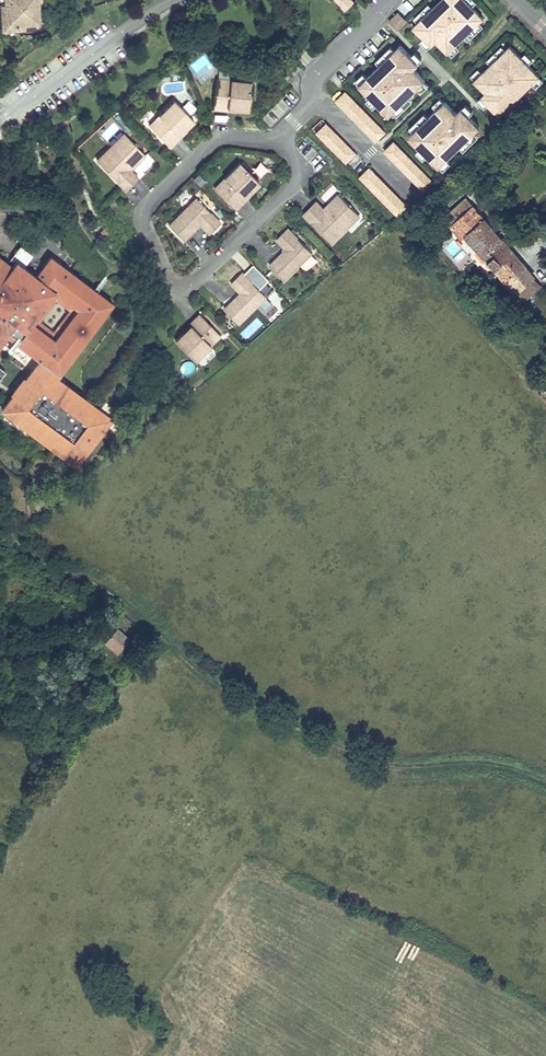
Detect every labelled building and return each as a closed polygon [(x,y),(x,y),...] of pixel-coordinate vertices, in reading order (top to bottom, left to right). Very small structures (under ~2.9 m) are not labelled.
[(10,27),(25,26),(25,24),(39,23),(39,0),(6,0),(7,5),(9,5),(10,27)] [(467,0),(437,0),(412,25),(425,37),(432,31),(437,36),(436,38),(448,50),(483,15),(467,0)] [(397,30),(407,20),(398,11),(388,21),(397,30)] [(437,36),(432,31),(425,37),(431,43),(436,38),(437,36)] [(400,43),(360,83),(390,113),(425,78),(413,66),(412,68),(406,62),(413,55),(400,43)] [(540,74),(510,43),(474,78),(486,90),(488,88),(494,94),(487,101),(500,113),(540,74)] [(418,61),(413,55),(406,62),(412,68),(413,66),(418,61)] [(289,67),(293,71),(300,64),(296,60),(289,67)] [(215,77),(212,108),(226,109),(227,107),(236,108),(248,109),(251,82),(215,77)] [(487,101),(494,94),(488,88),(486,90),(482,95),(487,101)] [(374,143),(385,133),(346,90),(334,100),(374,143)] [(144,120),(166,141),(176,131),(174,130),(181,123),(189,115),(170,95),(144,120)] [(440,164),(481,125),(468,112),(461,119),(456,113),(458,111),(446,99),(410,133),(440,164)] [(461,119),(468,112),(462,106),(458,111),(456,113),(461,119)] [(346,163),(357,152),(326,122),(315,133),(346,163)] [(109,138),(117,129),(112,124),(103,134),(109,138)] [(515,131),(500,144),(504,150),(519,137),(515,131)] [(127,135),(113,147),(116,150),(130,139),(127,135)] [(98,160),(125,192),(138,180),(131,172),(147,158),(130,139),(116,150),(113,147),(98,160)] [(424,191),(434,181),(393,141),(383,151),(424,191)] [(260,182),(241,162),(215,186),(236,208),(247,198),(245,196),(252,190),(260,182)] [(359,177),(396,214),(406,203),(369,166),(359,177)] [(245,196),(247,198),(253,191),(252,190),(245,196)] [(359,211),(340,193),(325,207),(318,199),(305,212),(334,241),(349,227),(345,224),(359,211)] [(210,233),(222,222),(197,197),(170,224),(185,239),(201,223),(210,233)] [(467,235),(523,300),(541,285),(500,236),(467,199),(445,218),(462,238),(467,235)] [(345,224),(349,227),(362,214),(359,211),(345,224)] [(289,227),(278,238),(288,248),(271,264),(286,279),(314,252),(289,227)] [(31,256),(20,247),(10,259),(6,256),(3,260),(0,257),(0,344),(7,335),(39,360),(25,379),(24,378),(12,393),(13,394),(1,409),(66,458),(70,452),(80,460),(106,426),(96,418),(101,412),(56,378),(113,305),(50,257),(35,276),(23,267),(31,256)] [(227,307),(241,322),(269,296),(245,270),(234,281),(243,291),(227,307)] [(222,334),(200,313),(190,324),(192,325),(177,340),(197,360),(222,334)] [(111,420),(101,412),(96,418),(106,426),(111,420)] [(66,458),(76,466),(80,460),(70,452),(66,458)] [(116,628),(111,634),(123,645),(129,639),(116,628)] [(123,645),(111,634),(104,641),(117,652),(123,645)]
